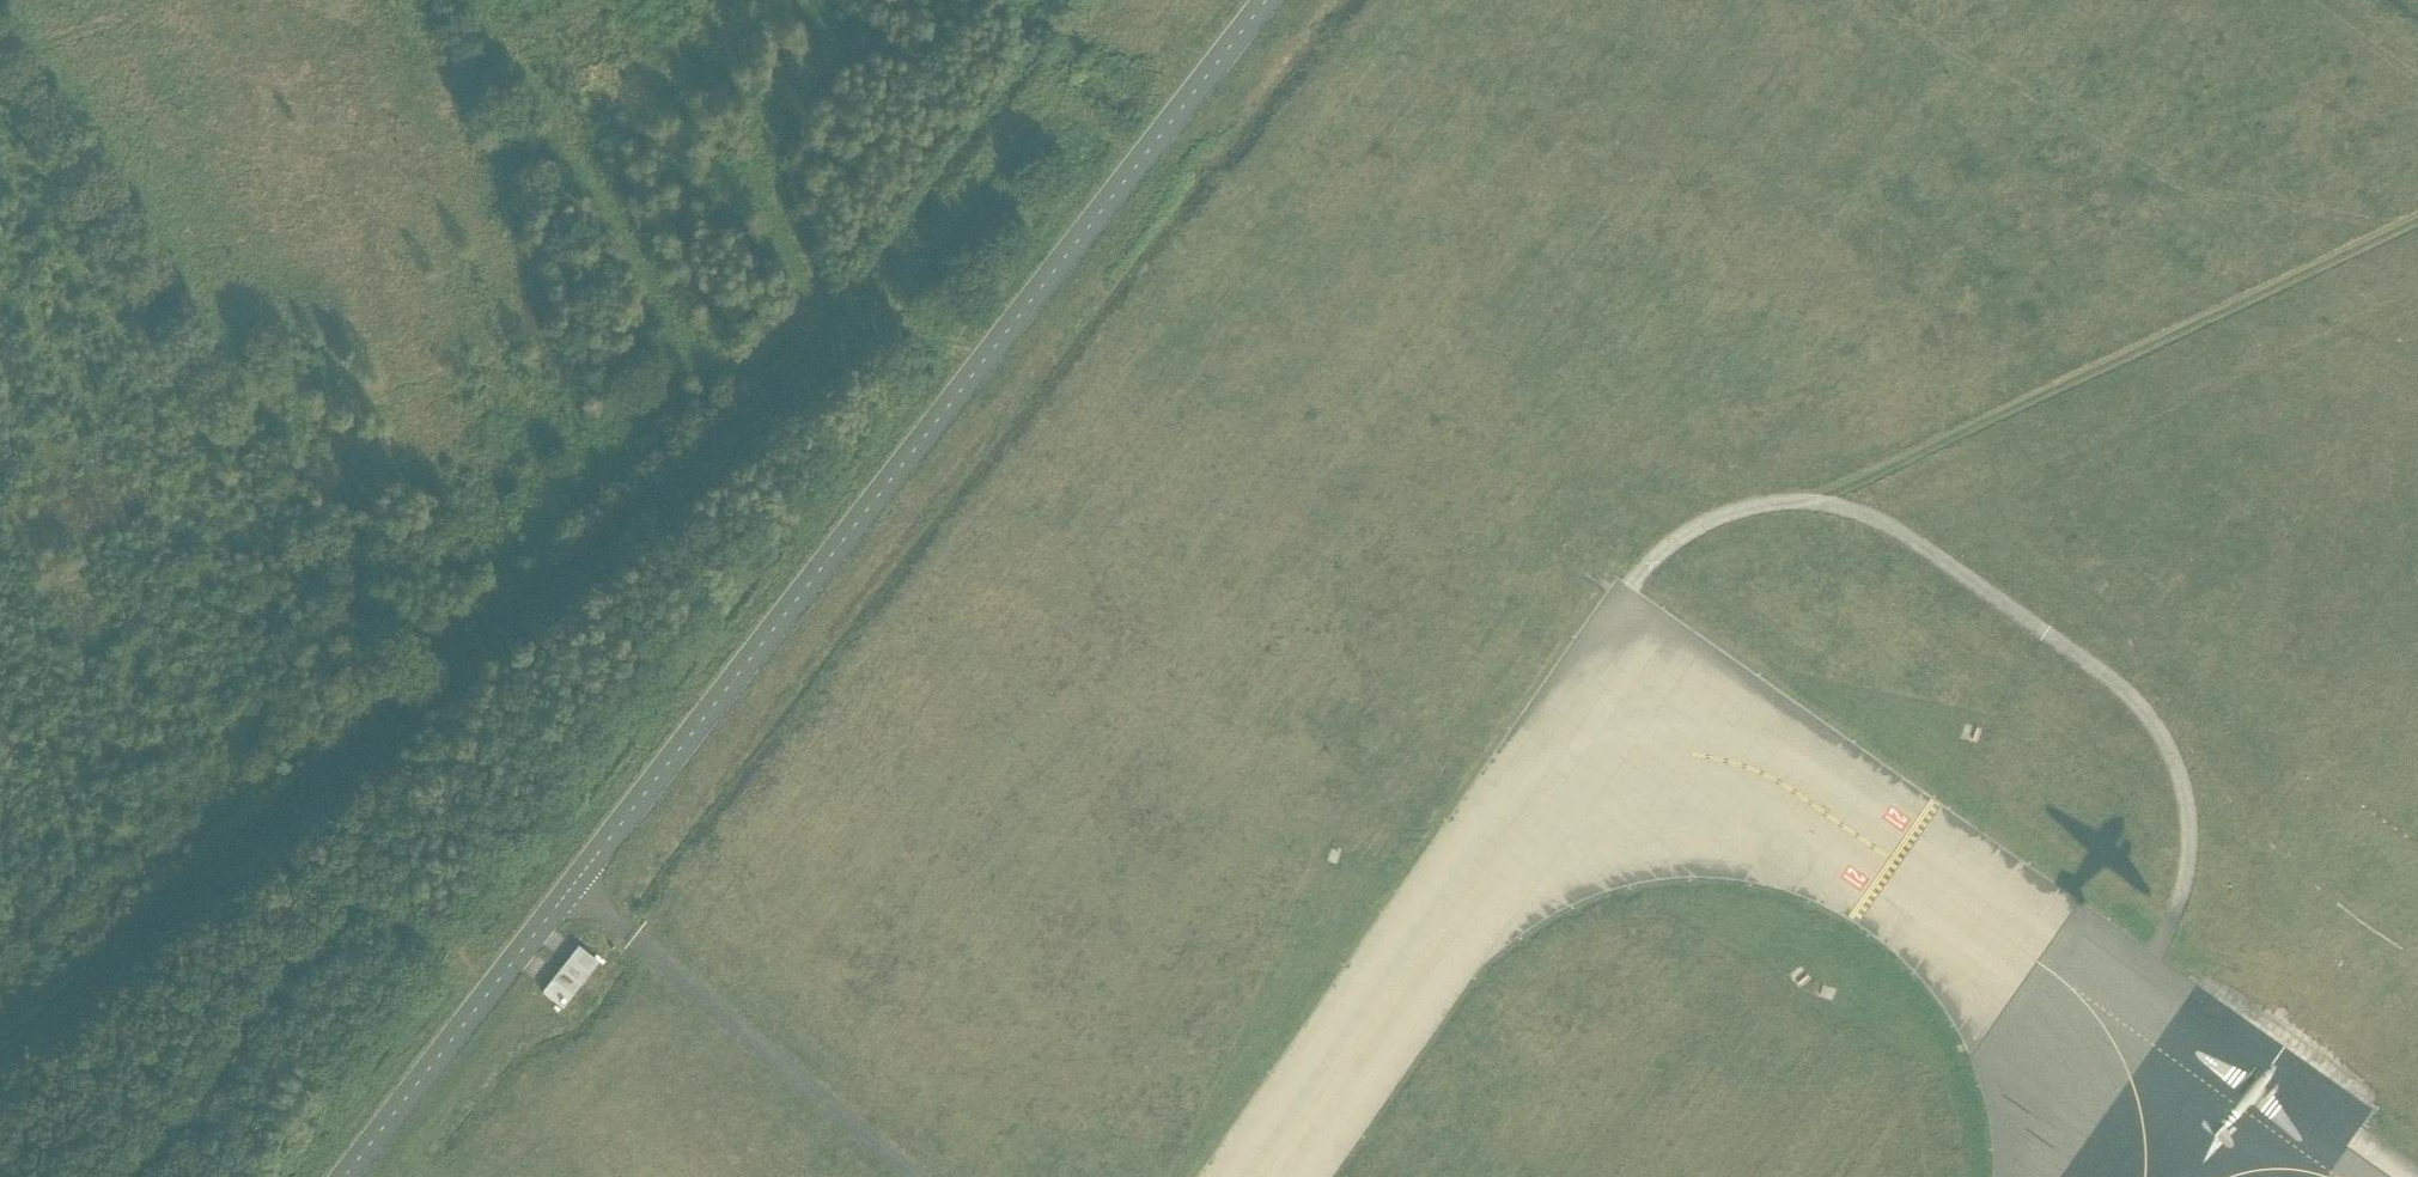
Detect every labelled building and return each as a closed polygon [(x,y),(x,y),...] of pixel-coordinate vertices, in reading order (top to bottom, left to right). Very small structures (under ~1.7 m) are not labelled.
[(578,950),(559,974),(543,994),(563,1010),(598,965),(578,950)]
